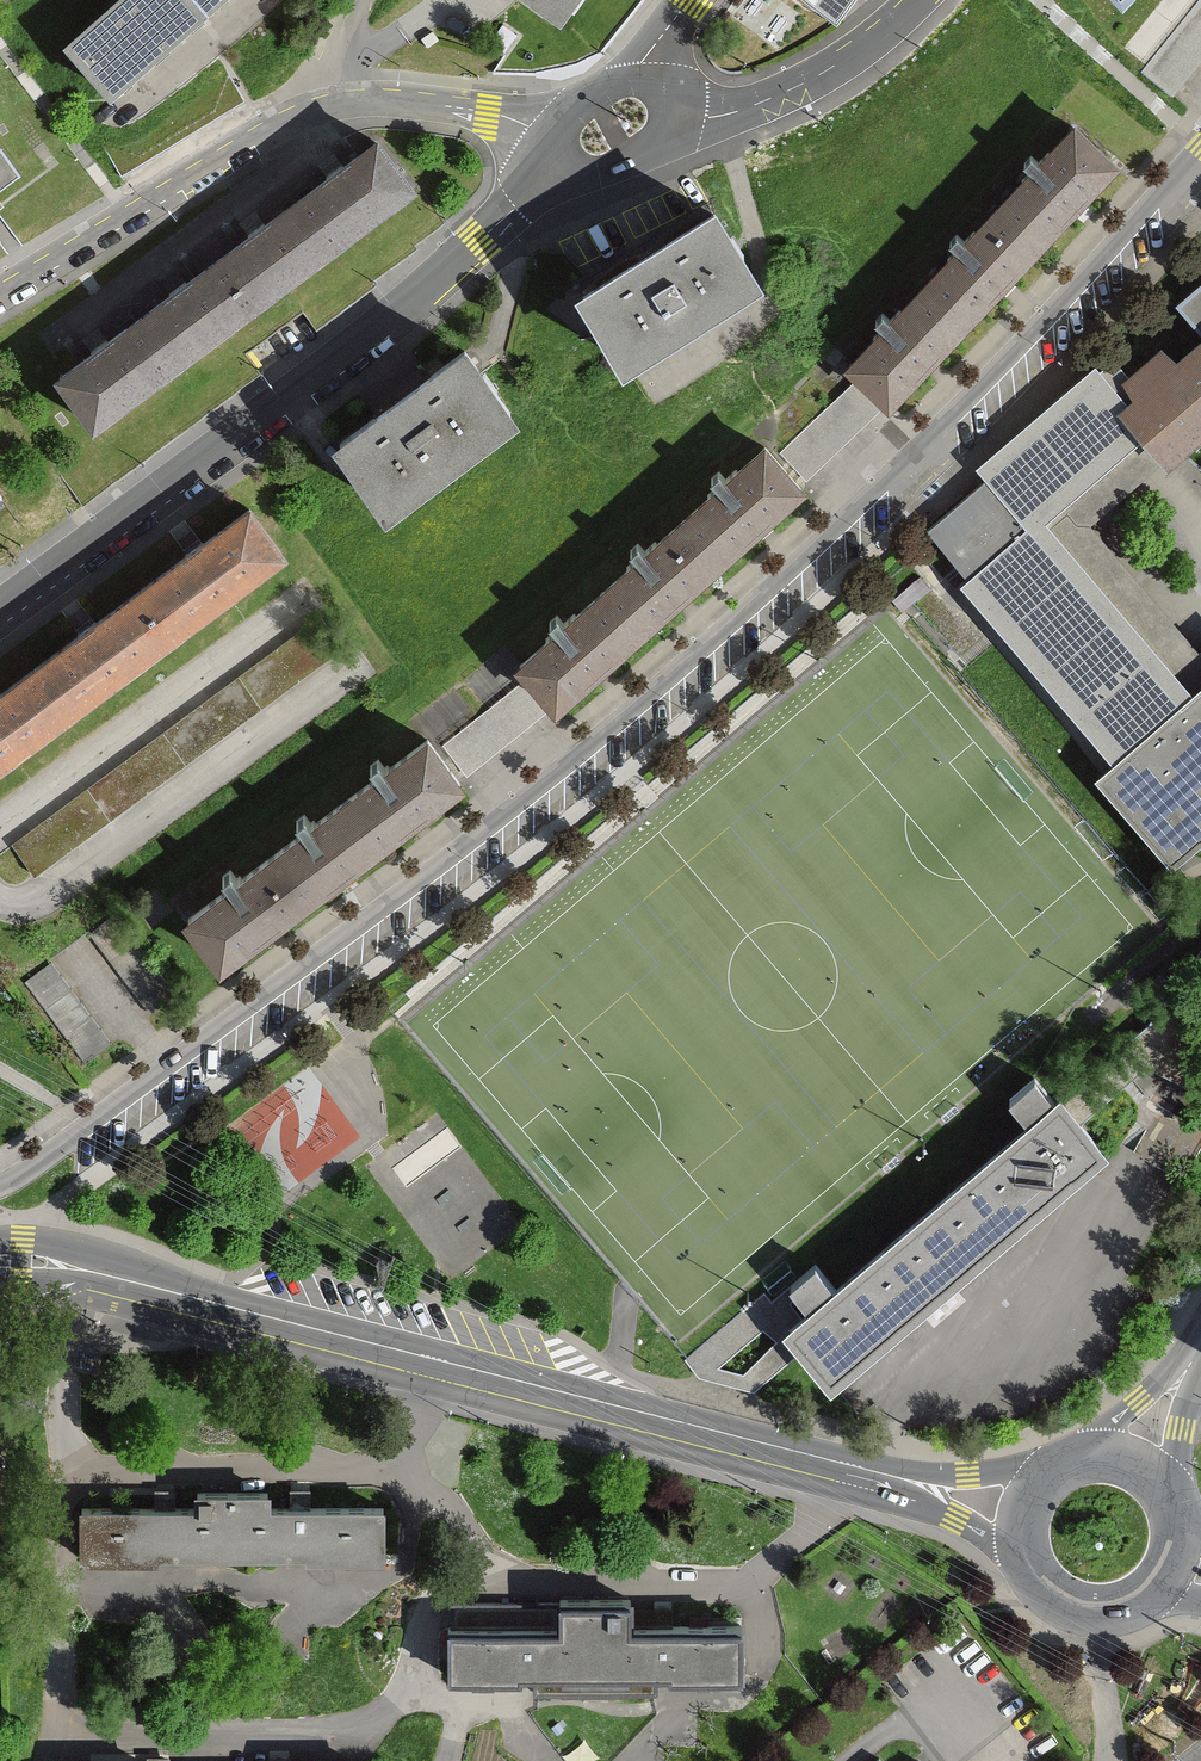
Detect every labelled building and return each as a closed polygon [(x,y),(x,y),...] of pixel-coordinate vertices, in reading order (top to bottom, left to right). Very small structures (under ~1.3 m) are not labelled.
[(69,45),(115,97),(162,55),(213,11),(204,0),(119,0),(109,8),(110,9),(69,45)] [(213,11),(225,0),(204,0),(213,11)] [(561,20),(575,0),(532,0),(561,20)] [(836,14),(846,0),(817,0),(836,14)] [(1143,71),(1173,95),(1200,60),(1200,0),(1143,71)] [(1112,167),(1115,164),(1075,127),(1073,130),(1050,154),(1048,152),(1038,162),(1031,155),(1024,163),(1031,170),(1022,180),(1024,182),(976,233),(974,231),(964,241),(957,234),(950,242),(957,249),(948,259),(950,261),(902,312),(900,310),(890,320),(883,313),(875,320),(883,327),(873,337),(875,339),(852,364),(852,363),(850,366),(889,403),(891,400),(927,362),(1001,283),(1075,205),(1111,166),(1112,167)] [(16,163),(0,142),(0,175),(16,163)] [(93,352),(60,377),(94,423),(411,187),(377,142),(343,166),(336,157),(329,162),(321,168),(328,177),(265,225),(257,215),(250,220),(242,226),(250,236),(186,283),(179,273),(172,279),(164,284),(171,294),(108,341),(101,331),(93,337),(86,343),(93,352)] [(756,278),(714,212),(649,254),(583,295),(624,361),(625,360),(631,367),(758,288),(755,279),(756,278)] [(1147,426),(1173,457),(1200,434),(1200,282),(1176,303),(1198,330),(1174,350),(1168,343),(1115,388),(1147,426)] [(252,351),(247,355),(257,369),(262,364),(252,351)] [(473,362),(465,351),(408,393),(352,435),(351,434),(339,442),(348,454),(387,506),(396,499),(395,498),(511,413),(473,362)] [(1025,529),(1043,513),(1147,426),(1115,388),(1096,366),(974,468),(1025,529)] [(855,382),(781,453),(806,479),(880,408),(855,382)] [(799,490),(801,487),(765,447),(763,449),(763,450),(738,472),(736,470),(726,479),(719,471),(711,478),(718,486),(708,495),(710,497),(657,544),(655,542),(645,551),(638,543),(631,550),(638,558),(627,567),(629,569),(576,616),(574,614),(564,623),(557,615),(549,622),(556,630),(546,639),(548,641),(523,663),(522,663),(519,665),(556,706),(558,703),(596,668),(678,596),(757,525),(798,489),(799,490)] [(250,509),(204,542),(202,542),(194,548),(185,555),(185,557),(97,622),(94,622),(86,628),(78,634),(78,636),(0,694),(0,761),(282,552),(250,509)] [(962,581),(1107,754),(1189,685),(1043,513),(1025,529),(962,581)] [(315,620),(12,845),(35,875),(337,651),(315,620)] [(1189,685),(1107,754),(1095,764),(1167,849),(1173,844),(1200,820),(1200,675),(1189,685)] [(523,682),(444,746),(466,773),(546,709),(523,682)] [(458,784),(460,782),(428,739),(425,741),(426,741),(390,768),(388,765),(384,767),(379,759),(370,766),(376,773),(372,776),(374,780),(316,823),(314,820),(311,823),(305,815),(296,821),(302,829),(298,832),(300,835),(242,878),(240,875),(237,878),(231,870),(222,876),(228,884),(224,887),(226,890),(191,916),(188,918),(221,961),(223,959),(267,925),(341,870),(413,816),(457,783),(458,784)] [(1173,844),(1200,878),(1200,820),(1173,844)] [(116,914),(90,933),(117,970),(150,1014),(176,994),(116,914)] [(52,962),(26,981),(86,1061),(111,1042),(52,962)] [(1063,1104),(1080,1124),(1147,1069),(1196,1093),(1200,1084),(1200,1020),(1194,1015),(1200,1008),(1200,964),(1166,997),(1148,1027),(1063,1104)] [(783,1340),(832,1399),(1112,1162),(1080,1124),(1063,1104),(980,1174),(783,1340)] [(157,1509),(82,1509),(82,1557),(159,1557),(159,1552),(307,1552),(307,1556),(384,1556),(384,1508),(310,1508),(310,1495),(301,1495),(291,1495),(292,1508),(267,1508),(267,1493),(198,1494),(198,1508),(174,1508),(174,1495),(165,1495),(157,1495),(157,1509)] [(528,1603),(452,1603),(452,1627),(448,1627),(448,1676),(522,1676),(522,1671),(534,1671),(534,1693),(657,1692),(657,1670),(669,1670),(669,1675),(743,1674),(743,1626),(707,1626),(707,1617),(690,1617),(690,1625),(672,1625),(672,1613),(663,1613),(655,1613),(630,1613),(630,1600),(561,1600),(561,1603),(528,1603)]
